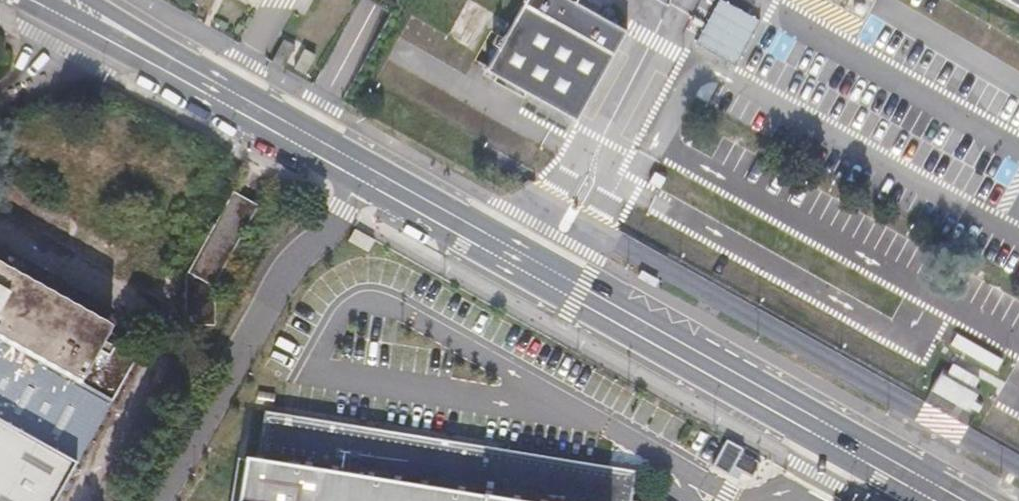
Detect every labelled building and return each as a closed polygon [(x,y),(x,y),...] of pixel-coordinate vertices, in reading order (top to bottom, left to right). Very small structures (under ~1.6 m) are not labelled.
[(579,125),(623,43),(572,15),(578,4),(570,0),(553,0),(551,4),(543,0),(530,0),(489,77),(579,125)] [(722,0),(719,0),(695,44),(735,65),(759,20),(722,0)] [(217,283),(255,210),(235,200),(193,277),(192,324),(216,325),(217,283)] [(356,232),(352,243),(372,249),(376,238),(356,232)] [(100,349),(111,329),(8,272),(0,267),(0,344),(78,388),(100,349)] [(100,349),(78,388),(111,406),(142,352),(121,340),(112,356),(100,349)] [(76,467),(111,406),(78,388),(0,344),(0,424),(76,467)] [(974,410),(986,376),(949,362),(936,396),(974,410)] [(632,475),(265,417),(257,465),(239,462),(233,500),(627,500),(632,475)] [(0,424),(0,500),(57,500),(76,467),(0,424)] [(743,464),(764,476),(770,466),(750,453),(743,464)]
